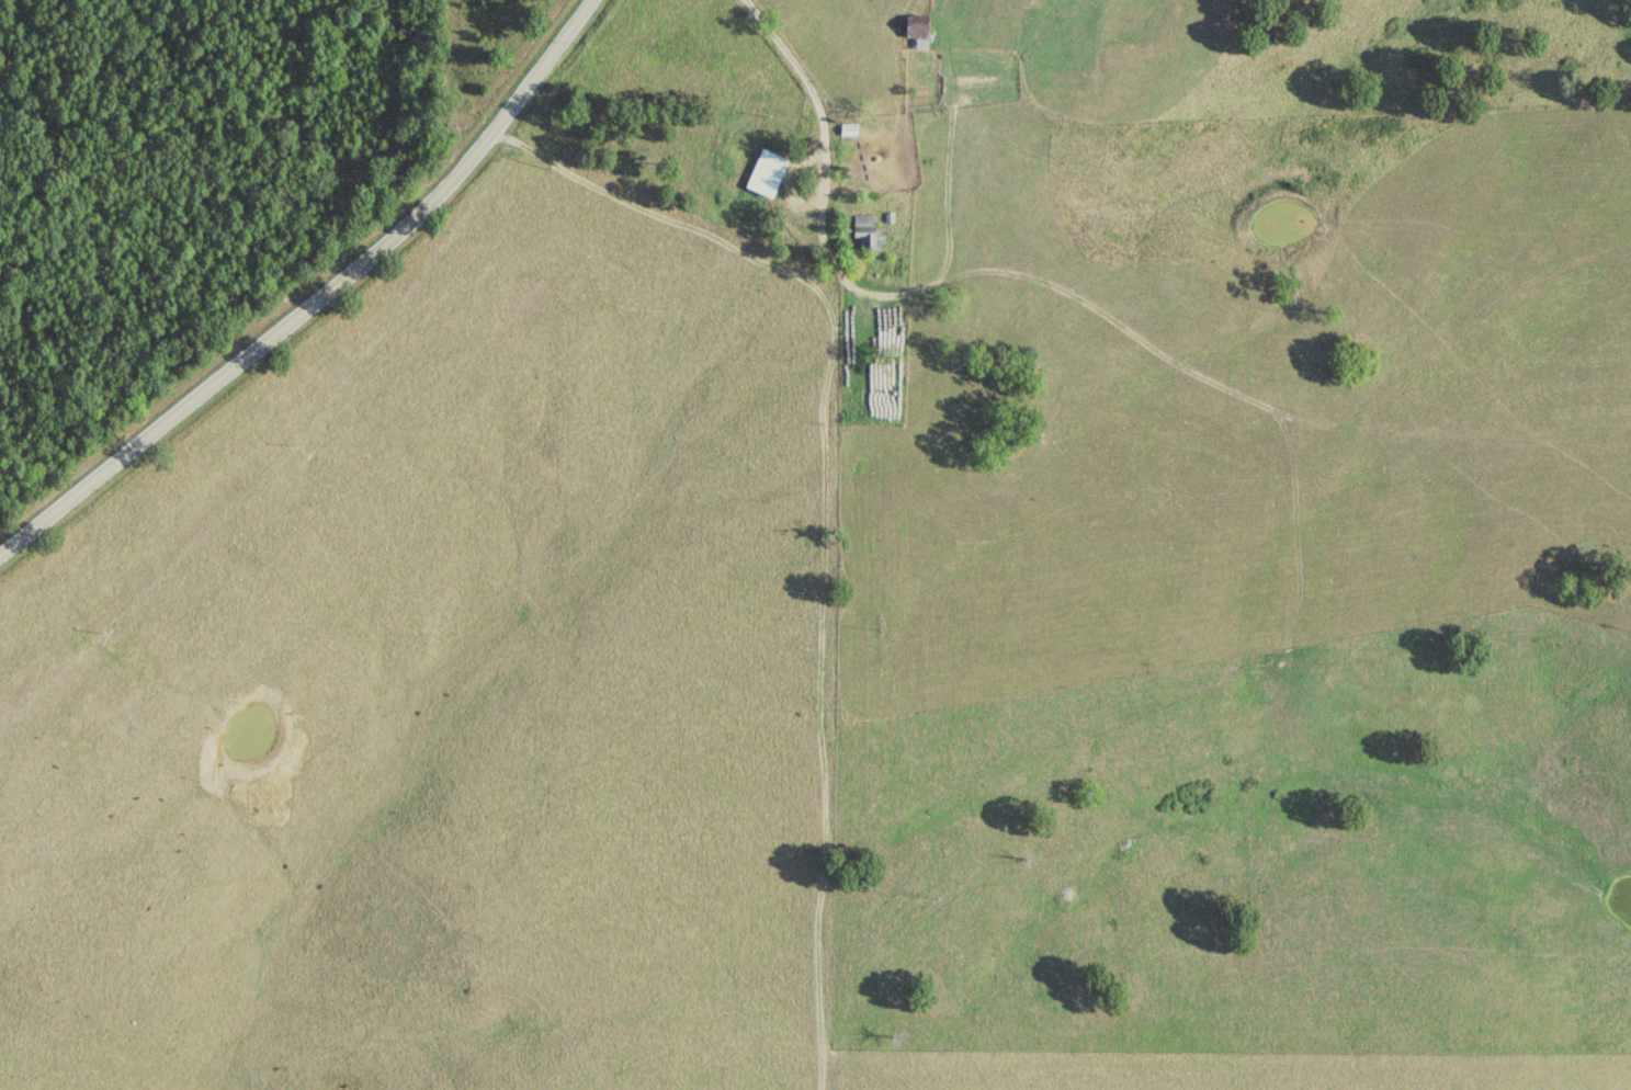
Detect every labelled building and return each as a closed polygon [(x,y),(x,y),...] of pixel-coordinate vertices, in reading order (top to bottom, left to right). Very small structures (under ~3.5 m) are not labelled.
[(792,160),(763,149),(748,188),(777,199),(792,160)]
